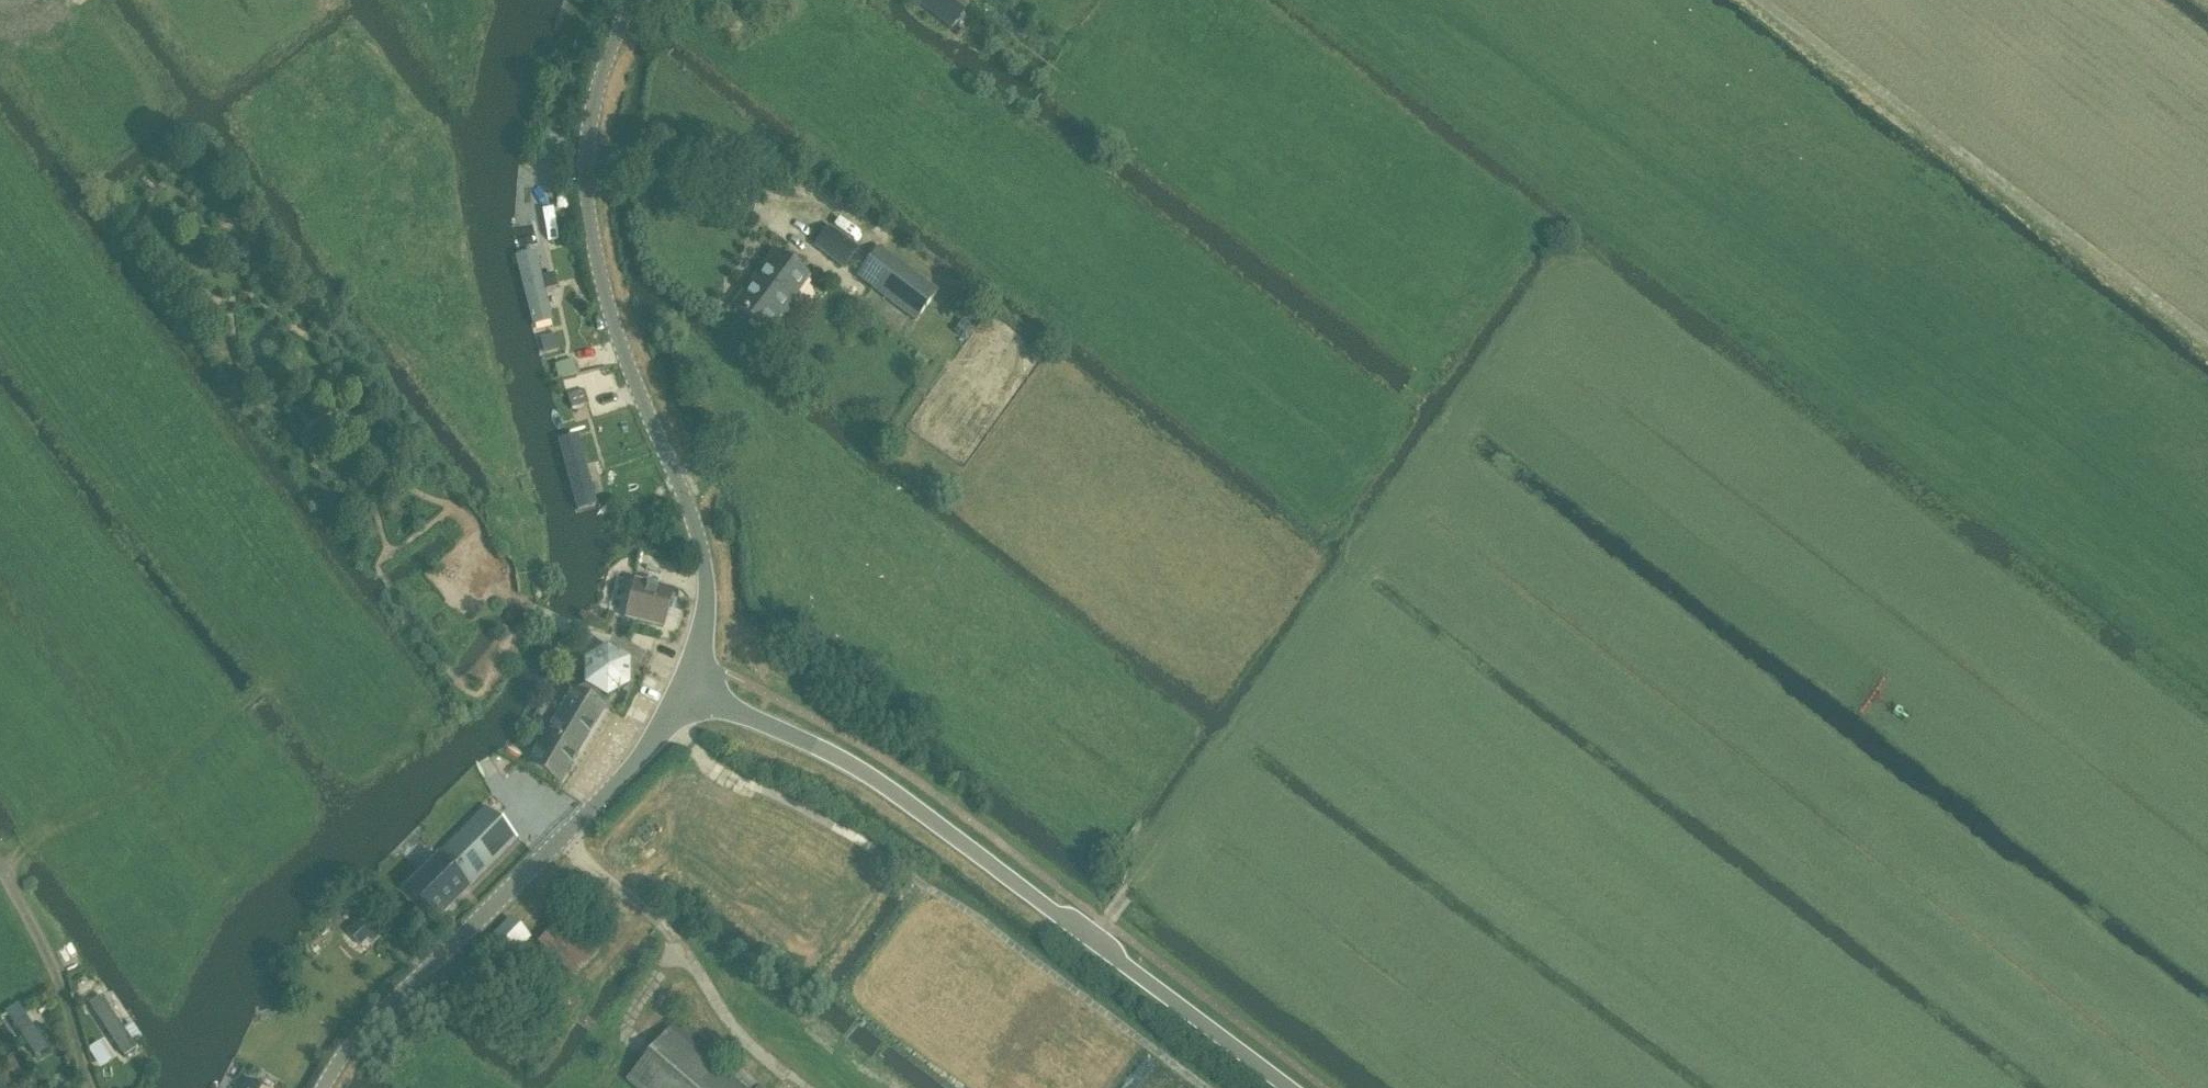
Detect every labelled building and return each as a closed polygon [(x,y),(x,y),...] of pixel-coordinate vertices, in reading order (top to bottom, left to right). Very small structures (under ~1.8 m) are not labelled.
[(939,0),(918,0),(915,4),(929,14),(939,0)] [(844,267),(857,250),(829,229),(816,246),(844,267)] [(916,321),(938,292),(881,249),(859,278),(916,321)] [(791,302),(809,278),(776,253),(735,308),(768,333),(779,318),(783,320),(787,321),(795,309),(794,304),(791,302)] [(531,329),(552,322),(534,257),(513,263),(531,329)] [(557,289),(554,277),(542,279),(545,292),(557,289)] [(541,341),(545,355),(560,351),(556,337),(541,341)] [(574,362),(560,365),(556,366),(560,380),(563,379),(577,376),(574,362)] [(579,518),(600,512),(577,441),(556,447),(579,518)] [(633,582),(624,618),(663,628),(672,592),(633,582)] [(584,687),(577,691),(596,702),(600,696),(607,700),(629,688),(628,662),(607,649),(585,661),(584,687)] [(560,783),(606,708),(596,702),(574,689),(529,764),(560,783)] [(431,862),(406,887),(438,918),(518,837),(487,806),(444,849),(431,862)] [(503,968),(532,940),(512,919),(483,947),(503,968)] [(101,998),(89,1007),(124,1059),(136,1052),(131,1044),(139,1038),(132,1026),(123,1032),(101,998)] [(19,1007),(7,1016),(34,1057),(46,1048),(19,1007)] [(626,1082),(633,1087),(742,1087),(672,1028),(626,1082)]
